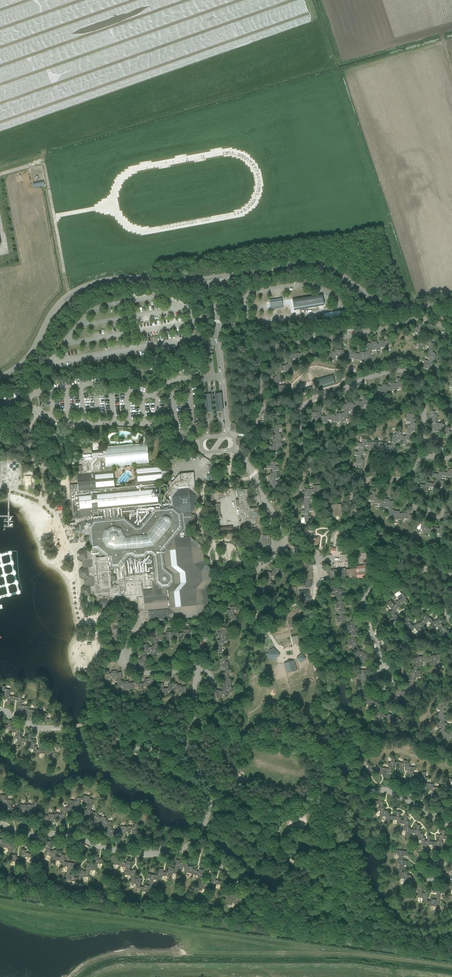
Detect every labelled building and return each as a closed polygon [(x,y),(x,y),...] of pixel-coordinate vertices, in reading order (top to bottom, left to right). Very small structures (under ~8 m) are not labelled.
[(294,311),(324,306),(322,295),(292,300),(294,311)] [(344,310),(342,311),(323,314),(324,314),(325,320),(345,316),(344,310)] [(419,333),(418,337),(422,337),(424,331),(421,330),(422,325),(419,324),(418,328),(415,327),(414,333),(419,333)] [(386,336),(385,338),(385,341),(383,341),(382,348),(386,348),(386,345),(391,345),(392,340),(388,340),(389,336),(386,336)] [(424,349),(425,346),(426,341),(424,341),(424,339),(422,339),(422,337),(418,337),(417,345),(419,345),(418,348),(421,349),(422,349),(424,349)] [(426,341),(425,346),(429,347),(429,350),(433,351),(434,344),(431,344),(432,338),(429,338),(429,341),(426,341)] [(382,348),(383,341),(379,341),(379,342),(375,342),(374,350),(376,351),(377,351),(380,351),(380,348),(382,348)] [(374,350),(375,342),(371,342),(371,344),(369,344),(369,343),(366,343),(366,350),(367,350),(371,350),(374,350)] [(304,352),(304,358),(312,358),(312,349),(308,350),(308,352),(307,352),(307,351),(304,352)] [(346,355),(345,359),(345,361),(349,362),(350,358),(354,359),(355,354),(352,353),(352,350),(349,349),(349,355),(346,355)] [(291,359),(296,359),(296,354),(293,354),(293,350),(289,350),(290,352),(288,352),(289,356),(287,356),(288,363),(292,362),(291,359)] [(345,359),(346,355),(344,354),(344,353),(343,352),(343,350),(335,350),(335,352),(335,356),(337,356),(337,358),(345,359)] [(371,350),(367,350),(367,351),(365,351),(365,353),(363,353),(362,361),(364,361),(364,362),(365,362),(365,361),(368,361),(368,358),(370,358),(371,350)] [(433,351),(429,350),(427,358),(429,359),(429,361),(433,362),(435,363),(436,354),(434,354),(434,353),(433,352),(433,351)] [(305,360),(304,358),(304,352),(300,352),(300,354),(299,354),(299,353),(296,354),(296,359),(296,360),(305,360)] [(335,352),(331,352),(330,354),(329,354),(329,353),(326,353),(326,360),(334,360),(335,356),(335,352)] [(362,361),(363,353),(359,352),(359,354),(358,354),(355,354),(354,359),(354,360),(362,361)] [(432,366),(433,362),(429,361),(424,361),(423,369),(430,370),(430,367),(430,366),(432,366)] [(276,375),(280,374),(280,371),(284,371),(284,366),(281,366),(281,362),(278,363),(278,364),(277,365),(277,368),(276,368),(276,375)] [(292,370),(292,362),(288,363),(288,364),(286,364),(286,366),(284,366),(284,371),(285,374),(287,374),(288,374),(290,374),(290,371),(292,370)] [(333,380),(330,371),(311,376),(314,385),(314,387),(333,382),(333,380)] [(281,383),(280,374),(276,375),(276,377),(274,377),(274,378),(272,378),(273,387),(275,386),(279,386),(279,383),(281,383)] [(396,384),(393,384),(393,390),(397,391),(397,387),(402,388),(402,382),(399,382),(399,378),(396,378),(396,384)] [(385,393),(386,385),(382,385),(381,387),(380,387),(377,386),(377,393),(378,393),(382,393),(385,393)] [(283,386),(279,386),(275,386),(275,390),(277,390),(277,391),(277,394),(284,394),(283,386)] [(382,402),(382,393),(378,393),(378,395),(376,395),(376,396),(374,396),(374,404),(376,405),(377,405),(380,405),(380,401),(382,402)] [(361,396),(361,398),(361,402),(359,401),(358,408),(363,408),(363,405),(368,405),(368,400),(365,400),(365,396),(361,396)] [(351,411),(351,403),(347,403),(347,405),(346,405),(346,404),(343,404),(342,411),(344,411),(348,411),(351,411)] [(327,420),(331,421),(331,415),(329,415),(329,411),(325,411),(325,413),(324,413),(324,417),(323,417),(323,421),(322,423),(327,424),(327,420)] [(342,414),(340,414),(339,422),(342,422),(342,423),(343,423),(343,422),(345,422),(345,419),(347,419),(348,411),(344,411),(344,413),(342,413),(342,414)] [(432,421),(432,423),(436,423),(437,415),(435,415),(435,412),(433,411),(432,411),(430,411),(428,419),(430,420),(430,421),(432,421)] [(323,421),(323,417),(321,417),(321,415),(320,415),(320,413),(311,413),(311,415),(311,416),(311,418),(314,418),(314,421),(323,421)] [(274,425),(278,425),(278,417),(276,417),(275,414),(273,414),(272,414),(269,415),(270,423),(272,423),(272,424),(274,424),(274,425)] [(339,422),(340,414),(336,414),(336,416),(334,416),(334,415),(331,415),(331,421),(331,422),(339,422)] [(406,422),(410,423),(414,423),(415,419),(413,419),(413,418),(414,415),(407,414),(406,422)] [(408,425),(406,433),(410,434),(410,433),(412,433),(413,431),(414,432),(416,424),(414,423),(410,423),(410,426),(408,425)] [(434,431),(437,432),(439,424),(436,423),(432,423),(431,423),(430,429),(433,430),(433,429),(434,430),(434,431)] [(445,435),(446,428),(444,428),(444,425),(442,424),(441,424),(439,424),(437,432),(441,433),(441,434),(445,435)] [(281,425),(278,425),(274,425),(275,428),(269,429),(270,432),(273,432),(274,434),(279,434),(278,429),(282,429),(281,425)] [(393,434),(392,442),(396,443),(396,442),(398,442),(398,440),(400,441),(401,436),(402,433),(399,432),(398,432),(396,432),(395,435),(393,434)] [(409,441),(410,434),(406,433),(406,436),(401,436),(400,441),(403,441),(402,445),(405,446),(406,440),(409,441)] [(280,434),(279,434),(274,434),(274,437),(275,438),(273,439),(273,443),(281,442),(280,434)] [(364,446),(369,447),(370,443),(367,443),(367,440),(362,439),(361,444),(358,443),(357,447),(359,447),(364,448),(364,446)] [(272,447),(270,447),(271,451),(279,450),(279,448),(282,448),(282,445),(282,444),(281,444),(281,442),(273,443),(273,445),(272,445),(272,447)] [(370,443),(369,447),(369,450),(373,451),(373,449),(374,449),(377,450),(378,443),(370,442),(370,443)] [(378,443),(377,450),(381,451),(382,449),(383,449),(386,450),(387,445),(387,443),(379,442),(378,443)] [(395,450),(396,443),(392,442),(391,446),(387,445),(386,450),(388,450),(388,454),(391,455),(392,449),(395,450)] [(86,538),(89,538),(87,539),(86,540),(86,542),(85,543),(86,545),(87,546),(88,547),(90,547),(90,550),(81,550),(81,551),(80,551),(79,551),(79,552),(78,552),(78,553),(77,553),(77,554),(77,555),(77,556),(77,557),(78,558),(78,559),(79,559),(79,560),(80,560),(81,560),(82,560),(83,568),(82,568),(82,569),(81,569),(80,570),(80,571),(79,571),(79,572),(79,573),(79,574),(79,575),(79,576),(80,576),(80,577),(81,577),(82,578),(83,578),(84,578),(85,586),(84,586),(84,587),(83,587),(82,587),(82,588),(81,588),(81,589),(81,590),(81,591),(81,592),(81,593),(81,594),(82,594),(82,595),(83,595),(84,596),(85,596),(86,596),(90,595),(91,595),(92,595),(93,595),(94,595),(94,596),(95,596),(95,597),(96,597),(96,598),(96,599),(97,599),(97,605),(98,606),(98,607),(99,608),(100,609),(101,610),(103,610),(104,610),(106,610),(107,609),(108,608),(109,606),(109,605),(109,603),(109,600),(112,599),(113,604),(117,603),(116,599),(118,599),(119,603),(137,602),(138,610),(144,609),(145,611),(143,611),(144,619),(144,620),(145,620),(145,621),(146,621),(146,622),(147,622),(148,622),(149,622),(158,621),(185,619),(198,617),(200,615),(201,613),(208,605),(207,589),(213,581),(212,570),(204,563),(203,556),(203,547),(194,541),(190,537),(190,531),(188,530),(191,526),(192,524),(192,519),(191,514),(198,505),(197,500),(199,500),(199,494),(195,491),(194,473),(180,474),(172,483),(170,481),(164,488),(165,488),(166,505),(159,506),(159,507),(146,509),(146,506),(158,504),(157,498),(156,487),(155,487),(154,483),(162,482),(161,477),(167,477),(167,473),(169,473),(168,469),(161,470),(160,465),(148,466),(146,445),(146,444),(143,444),(133,445),(130,445),(104,448),(104,452),(92,453),(91,448),(81,449),(82,466),(76,467),(76,475),(77,475),(77,478),(77,484),(70,485),(70,492),(71,506),(73,505),(74,511),(75,523),(69,524),(69,525),(69,526),(70,526),(71,526),(72,526),(74,526),(78,526),(79,533),(84,537),(86,538)] [(271,454),(271,451),(270,447),(270,446),(263,446),(264,449),(264,450),(262,451),(263,455),(271,454)] [(363,451),(364,448),(359,447),(358,452),(355,452),(354,456),(357,456),(361,457),(361,454),(367,455),(367,452),(363,451)] [(361,457),(357,456),(355,464),(357,464),(357,468),(359,468),(359,469),(360,469),(360,468),(363,469),(364,460),(362,460),(362,459),(360,458),(361,457)] [(266,466),(267,469),(272,468),(272,471),(276,471),(279,471),(279,467),(276,467),(275,462),(270,463),(270,466),(266,466)] [(277,479),(276,471),(272,471),(272,473),(271,473),(271,475),(269,475),(269,483),(272,483),(275,482),(275,479),(277,479)] [(436,480),(441,480),(442,476),(445,476),(445,472),(439,471),(438,474),(433,473),(432,476),(436,477),(436,480)] [(444,481),(441,480),(436,480),(436,482),(434,482),(434,483),(432,483),(432,487),(440,488),(440,486),(443,487),(444,484),(444,483),(444,481)] [(280,482),(275,482),(272,483),(272,487),(274,487),(274,488),(274,491),(281,490),(280,482)] [(426,482),(426,484),(425,485),(420,484),(420,488),(423,488),(423,491),(428,492),(429,487),(432,487),(432,483),(426,482)] [(320,494),(320,491),(319,491),(319,490),(321,490),(321,486),(313,486),(313,489),(313,493),(313,495),(320,494)] [(253,528),(254,544),(259,543),(259,546),(271,545),(271,543),(270,535),(263,536),(262,528),(261,528),(260,520),(259,520),(259,511),(257,510),(249,510),(249,505),(247,489),(238,490),(239,500),(236,500),(236,507),(239,507),(242,535),(247,534),(247,528),(253,528)] [(311,494),(313,493),(313,489),(305,490),(305,492),(302,492),(302,495),(301,495),(301,496),(302,496),(302,498),(310,497),(310,495),(312,495),(311,494)] [(373,503),(377,504),(378,497),(375,497),(375,491),(372,491),(372,495),(369,495),(368,500),(373,500),(373,503)] [(302,506),(304,506),(309,506),(309,503),(308,501),(310,501),(310,497),(302,498),(302,506)] [(378,497),(377,504),(379,504),(379,507),(382,507),(382,508),(383,508),(383,507),(385,507),(385,499),(383,499),(383,501),(381,501),(382,497),(378,497)] [(385,507),(388,508),(392,508),(393,508),(393,501),(390,501),(389,501),(389,499),(385,499),(385,507)] [(213,519),(221,518),(219,504),(211,505),(213,519)] [(333,513),(332,513),(332,517),(342,516),(341,509),(340,509),(340,508),(341,507),(341,504),(330,505),(331,509),(333,509),(333,513)] [(309,508),(309,506),(304,506),(304,510),(301,511),(301,515),(304,515),(308,514),(308,512),(313,511),(313,508),(309,508)] [(393,519),(395,519),(396,511),(394,511),(394,509),(392,509),(392,508),(388,508),(387,516),(389,516),(389,519),(392,519),(392,520),(393,520),(393,519)] [(407,513),(404,513),(403,518),(408,519),(408,522),(412,522),(412,515),(410,515),(410,512),(410,510),(407,510),(407,513)] [(403,520),(403,518),(404,513),(401,513),(400,513),(400,511),(396,511),(395,519),(403,520)] [(304,518),(301,518),(301,523),(306,522),(307,526),(309,525),(309,526),(310,526),(310,525),(312,525),(312,517),(310,517),(310,516),(308,516),(308,514),(304,515),(304,518)] [(428,534),(429,525),(427,525),(427,524),(426,523),(426,521),(422,521),(421,525),(418,524),(417,529),(423,530),(422,533),(425,533),(425,534),(426,534),(426,533),(428,534)] [(436,535),(436,533),(437,528),(434,528),(433,528),(433,526),(429,525),(428,534),(436,535)] [(440,528),(437,528),(436,533),(441,534),(441,537),(445,538),(446,531),(444,531),(445,527),(443,527),(444,525),(440,525),(440,528)] [(317,545),(318,540),(318,537),(310,536),(309,541),(313,541),(313,545),(317,545)] [(301,587),(306,586),(311,586),(310,580),(308,580),(307,568),(306,560),(298,561),(301,587)] [(270,573),(271,577),(279,576),(279,574),(282,574),(281,571),(282,571),(282,570),(281,570),(281,568),(273,569),(273,570),(272,571),(272,573),(270,573)] [(330,570),(327,571),(327,576),(328,581),(331,581),(357,578),(356,569),(345,570),(343,570),(343,569),(342,569),(330,570)] [(263,581),(271,580),(271,577),(270,573),(270,572),(263,572),(264,575),(264,577),(262,577),(263,581)] [(271,580),(263,581),(263,585),(261,585),(262,589),(268,588),(268,586),(271,586),(271,583),(272,583),(271,582),(271,580)] [(336,598),(338,598),(341,598),(341,595),(345,595),(345,591),(342,591),(342,589),(339,589),(339,588),(335,587),(335,586),(331,586),(331,592),(334,593),(334,596),(336,597),(336,598)] [(262,589),(262,590),(262,591),(257,592),(257,595),(261,595),(261,598),(266,597),(266,592),(269,592),(268,588),(262,589)] [(299,591),(300,601),(310,600),(309,590),(299,591)] [(395,602),(396,604),(397,604),(399,607),(404,603),(405,605),(409,602),(406,598),(407,598),(403,593),(400,595),(402,598),(398,602),(397,601),(395,602)] [(342,598),(341,598),(338,598),(338,602),(334,601),(334,606),(335,606),(335,608),(339,609),(339,612),(343,613),(345,613),(345,609),(344,609),(344,605),(343,605),(343,601),(342,601),(342,598)] [(400,608),(399,607),(397,604),(396,604),(395,605),(391,601),(386,604),(388,606),(389,606),(393,610),(390,612),(392,615),(395,613),(397,611),(396,610),(400,608)] [(229,613),(229,616),(234,616),(234,611),(237,611),(236,607),(230,607),(230,610),(225,610),(225,614),(229,613)] [(343,615),(343,613),(339,612),(339,616),(335,616),(335,620),(337,620),(336,622),(340,623),(340,626),(346,627),(346,625),(346,624),(345,623),(346,619),(344,619),(345,616),(343,615)] [(397,620),(399,622),(402,620),(398,615),(398,616),(395,613),(392,615),(391,616),(393,617),(388,621),(392,626),(394,624),(393,623),(397,620)] [(236,615),(234,616),(229,616),(229,619),(230,619),(230,620),(228,621),(228,624),(237,624),(236,615)] [(429,622),(431,624),(434,622),(430,618),(429,618),(426,615),(423,618),(424,619),(420,623),(419,623),(422,626),(423,628),(425,626),(424,625),(429,622)] [(409,630),(410,629),(410,628),(413,626),(409,621),(411,620),(408,616),(405,619),(404,618),(402,620),(399,622),(401,625),(404,623),(408,627),(407,628),(409,630)] [(440,632),(442,631),(442,630),(445,628),(441,624),(443,622),(440,618),(436,621),(434,622),(431,624),(433,627),(436,625),(440,629),(439,630),(440,632)] [(350,636),(351,636),(355,636),(357,636),(357,633),(356,633),(356,628),(355,628),(355,625),(354,625),(354,622),(350,621),(350,625),(346,625),(346,627),(346,629),(347,629),(347,631),(351,632),(350,636)] [(420,627),(422,626),(419,623),(420,623),(419,622),(416,625),(415,624),(413,626),(410,628),(410,629),(412,631),(415,629),(419,633),(418,634),(420,636),(424,632),(420,627)] [(228,628),(226,628),(226,633),(234,632),(234,630),(237,629),(237,627),(237,626),(237,624),(228,624),(228,626),(227,626),(228,628)] [(218,632),(218,636),(226,635),(226,633),(226,628),(225,627),(219,628),(219,631),(220,631),(220,632),(218,632)] [(448,631),(446,627),(445,628),(442,630),(442,631),(443,632),(439,636),(442,641),(444,639),(444,638),(448,634),(450,637),(451,636),(451,634),(449,630),(448,631)] [(178,633),(178,637),(182,636),(182,639),(187,639),(187,638),(186,634),(190,634),(190,629),(183,630),(183,633),(178,633)] [(170,632),(170,639),(178,638),(178,637),(178,633),(178,630),(174,630),(174,632),(172,632),(170,632)] [(157,640),(162,640),(161,635),(159,635),(158,631),(155,631),(156,637),(153,637),(154,644),(158,643),(157,640)] [(161,635),(162,640),(162,641),(171,640),(170,639),(170,632),(166,633),(166,635),(164,635),(164,634),(161,635)] [(226,638),(226,635),(218,636),(218,638),(220,638),(220,640),(217,640),(217,644),(224,643),(224,642),(227,641),(227,639),(227,638),(227,637),(226,638)] [(351,650),(355,650),(358,650),(358,647),(357,647),(357,642),(356,642),(356,639),(355,639),(355,636),(351,636),(351,639),(347,639),(347,643),(348,643),(348,646),(352,646),(351,650)] [(158,652),(158,643),(154,644),(154,646),(152,646),(152,647),(150,647),(151,652),(151,656),(153,655),(153,656),(154,656),(154,655),(157,655),(156,652),(158,652)] [(224,647),(224,643),(217,644),(217,647),(212,647),(212,650),(216,650),(216,653),(222,653),(221,648),(224,647)] [(141,650),(142,656),(146,656),(146,653),(151,652),(150,647),(147,648),(147,644),(144,644),(144,649),(141,650)] [(397,651),(398,651),(398,648),(396,648),(395,645),(386,648),(389,658),(396,655),(398,660),(400,659),(397,651)] [(279,655),(273,648),(267,654),(273,661),(279,655)] [(359,650),(358,650),(355,650),(355,656),(359,656),(358,660),(361,660),(361,662),(365,662),(365,659),(369,659),(369,655),(366,655),(366,653),(363,653),(363,652),(359,651),(359,650)] [(301,654),(297,658),(300,663),(305,659),(301,654)] [(429,658),(427,658),(426,662),(430,662),(429,666),(434,666),(434,665),(436,665),(437,661),(440,661),(441,655),(437,655),(437,656),(433,655),(433,657),(429,656),(429,658)] [(147,664),(146,656),(142,656),(142,658),(140,659),(140,660),(139,660),(139,668),(142,668),(143,668),(145,668),(145,664),(147,664)] [(426,662),(427,658),(427,656),(423,656),(423,657),(419,657),(419,658),(415,658),(415,659),(412,659),(412,663),(416,663),(415,667),(418,667),(420,667),(420,666),(422,666),(422,662),(426,662)] [(224,668),(225,670),(229,670),(228,661),(226,662),(225,658),(223,659),(223,658),(222,658),(222,659),(220,659),(220,667),(222,667),(222,668),(224,668)] [(293,660),(283,664),(286,674),(297,670),(293,660)] [(417,670),(418,667),(415,667),(414,666),(413,669),(412,669),(412,673),(410,673),(410,677),(409,677),(409,680),(410,680),(414,681),(415,681),(415,677),(419,677),(419,675),(421,675),(421,671),(417,670)] [(231,669),(229,670),(225,670),(225,673),(219,673),(220,676),(224,676),(224,679),(229,678),(229,674),(232,673),(231,669)] [(112,680),(114,680),(113,671),(111,672),(111,674),(109,674),(109,670),(105,671),(106,677),(107,677),(108,680),(111,680),(112,680)] [(357,678),(358,678),(358,680),(362,681),(362,684),(362,685),(366,685),(368,685),(368,682),(367,681),(368,677),(366,677),(367,673),(365,673),(365,670),(361,670),(361,674),(357,674),(357,678)] [(114,680),(117,679),(121,679),(122,679),(121,672),(118,673),(117,673),(117,671),(113,671),(114,680)] [(143,690),(142,687),(142,683),(139,683),(139,678),(135,678),(136,682),(133,683),(134,688),(138,687),(139,690),(143,690)] [(142,683),(142,687),(150,687),(150,684),(153,684),(153,681),(154,681),(153,680),(153,678),(145,679),(145,681),(144,681),(144,683),(142,683)] [(231,678),(229,678),(224,679),(224,682),(225,682),(225,683),(223,683),(223,687),(231,686),(231,678)] [(123,690),(126,690),(125,682),(123,682),(123,681),(121,681),(121,679),(117,679),(117,688),(119,687),(120,691),(122,690),(123,691),(124,691),(123,690)] [(405,691),(405,692),(405,694),(411,695),(412,691),(415,691),(416,689),(417,689),(417,685),(414,684),(414,681),(410,680),(410,683),(408,683),(408,686),(407,686),(406,691),(405,691)] [(134,689),(134,688),(133,683),(130,683),(129,683),(129,681),(125,682),(126,690),(134,689)] [(167,695),(167,693),(166,688),(164,689),(163,683),(160,684),(160,688),(157,688),(158,693),(163,693),(163,696),(167,695)] [(166,688),(167,693),(175,692),(175,690),(178,690),(177,686),(177,683),(169,684),(169,686),(168,686),(168,688),(166,688)] [(177,686),(178,690),(178,694),(186,693),(186,686),(183,687),(181,687),(181,685),(177,686)] [(366,685),(362,685),(362,688),(359,688),(358,692),(360,692),(359,694),(363,695),(363,699),(367,699),(369,699),(369,696),(368,696),(369,691),(367,691),(368,688),(366,688),(366,685)] [(3,697),(6,697),(7,693),(10,694),(10,690),(5,689),(6,687),(2,686),(2,693),(4,693),(3,697)] [(222,691),(220,691),(221,695),(229,695),(229,692),(232,692),(232,689),(232,688),(231,686),(223,687),(223,689),(222,689),(222,691)] [(405,696),(405,694),(405,692),(402,692),(402,688),(398,687),(398,690),(396,690),(396,694),(395,694),(394,698),(393,698),(393,701),(399,702),(400,698),(403,698),(404,696),(405,696)] [(221,698),(221,695),(220,691),(220,690),(214,691),(214,694),(215,695),(212,695),(213,699),(221,698)] [(10,696),(10,694),(7,693),(6,697),(6,700),(8,700),(7,705),(10,705),(11,700),(14,701),(14,700),(15,697),(10,696)] [(18,697),(15,697),(14,700),(17,701),(17,703),(19,703),(22,703),(24,704),(24,700),(21,700),(22,695),(18,694),(18,697)] [(372,711),(374,711),(376,711),(377,708),(380,708),(381,704),(378,704),(378,702),(374,702),(375,701),(370,700),(370,699),(369,699),(367,699),(366,705),(370,705),(370,709),(372,709),(372,711)] [(443,721),(444,718),(446,716),(444,714),(446,711),(444,709),(446,707),(443,705),(444,704),(441,702),(437,709),(441,712),(437,718),(441,721),(441,720),(443,721)] [(26,710),(26,707),(22,706),(22,703),(19,703),(18,709),(20,709),(19,714),(22,715),(23,710),(26,710)] [(34,714),(34,710),(29,710),(30,707),(26,707),(26,710),(26,713),(28,713),(27,718),(30,719),(31,714),(34,714)] [(37,716),(40,717),(44,717),(44,714),(42,713),(42,708),(38,708),(38,711),(34,710),(34,714),(38,714),(37,716)] [(384,720),(387,720),(387,716),(385,716),(385,714),(382,714),(382,713),(377,712),(377,711),(376,711),(374,711),(373,717),(377,717),(377,721),(379,721),(379,723),(383,723),(384,720)] [(44,717),(40,717),(39,719),(43,720),(43,722),(49,723),(49,719),(47,719),(47,714),(44,714),(44,717)] [(387,721),(391,721),(391,725),(393,725),(393,727),(397,727),(397,723),(401,724),(401,720),(399,719),(399,718),(395,718),(395,716),(391,716),(391,715),(388,714),(387,716),(387,720),(387,721)] [(446,719),(444,718),(443,721),(441,720),(441,721),(438,725),(442,728),(438,734),(443,738),(447,733),(445,731),(447,727),(445,726),(447,724),(444,722),(446,719)] [(9,733),(13,733),(13,730),(14,727),(11,727),(12,722),(9,721),(8,726),(5,726),(5,730),(10,730),(9,733)] [(17,734),(17,736),(20,737),(21,731),(19,730),(20,725),(17,725),(16,730),(13,730),(13,733),(17,734)] [(450,734),(447,733),(443,738),(449,742),(451,738),(451,731),(450,734)] [(29,743),(29,746),(32,746),(33,742),(33,743),(33,740),(31,740),(32,735),(29,734),(28,739),(25,739),(24,743),(29,743)] [(24,743),(25,739),(22,739),(22,737),(20,737),(17,736),(16,736),(15,739),(18,740),(17,745),(21,745),(21,742),(24,743)] [(51,744),(50,750),(54,750),(54,748),(59,749),(59,745),(56,744),(57,739),(54,739),(53,744),(51,744)] [(37,749),(37,747),(35,746),(36,743),(33,743),(33,742),(32,746),(29,746),(29,749),(34,750),(33,753),(36,753),(37,749)] [(40,754),(44,754),(45,751),(42,750),(43,745),(39,745),(39,750),(37,749),(36,753),(36,756),(39,756),(40,754)] [(55,750),(54,750),(50,750),(49,750),(48,752),(45,751),(44,754),(48,755),(48,758),(51,758),(52,753),(55,754),(55,750)] [(394,765),(398,766),(398,762),(395,762),(395,759),(392,758),(391,763),(388,763),(388,766),(389,766),(393,767),(394,767),(394,765)] [(404,767),(406,767),(407,764),(407,761),(404,760),(403,763),(398,762),(398,766),(401,767),(400,772),(403,772),(404,767)] [(410,764),(407,764),(406,767),(405,770),(408,770),(407,774),(410,774),(410,775),(411,771),(414,771),(414,768),(409,767),(410,764)] [(371,773),(375,773),(375,770),(372,769),(372,766),(369,765),(368,770),(365,770),(365,773),(371,774),(371,773)] [(389,769),(384,768),(384,772),(386,772),(386,777),(389,778),(390,773),(392,773),(393,767),(389,766),(389,769)] [(380,770),(375,770),(375,773),(378,774),(377,779),(380,779),(381,774),(383,775),(384,772),(384,768),(381,768),(380,770)] [(413,774),(414,771),(411,771),(410,775),(410,774),(410,777),(412,777),(411,782),(414,783),(415,778),(418,778),(419,774),(413,774)] [(421,780),(423,780),(426,781),(428,781),(428,778),(425,777),(426,772),(422,772),(422,775),(419,774),(418,778),(421,778),(421,780)] [(427,787),(430,788),(430,784),(426,783),(426,781),(423,780),(422,787),(424,787),(423,792),(426,792),(427,787)] [(435,791),(438,792),(439,788),(433,787),(434,784),(430,784),(430,788),(430,790),(432,791),(431,796),(434,796),(435,791)] [(5,805),(8,806),(8,804),(12,804),(12,801),(8,800),(8,798),(6,798),(6,796),(3,795),(2,799),(2,806),(5,806),(5,805)] [(89,806),(92,806),(93,799),(90,799),(90,797),(83,796),(83,799),(80,798),(80,800),(84,801),(83,803),(89,804),(89,806)] [(380,805),(380,808),(383,808),(384,802),(382,802),(382,797),(379,796),(379,801),(375,801),(375,805),(380,805)] [(79,809),(80,800),(80,798),(77,798),(77,800),(75,799),(75,801),(70,801),(70,804),(73,805),(73,807),(76,807),(75,808),(79,809)] [(27,804),(27,805),(27,808),(30,809),(32,809),(31,812),(36,812),(37,802),(34,802),(34,803),(32,803),(32,805),(27,804)] [(12,812),(16,813),(17,809),(13,808),(13,806),(11,806),(12,804),(8,804),(8,806),(7,814),(11,815),(12,812)] [(17,806),(17,809),(16,813),(20,813),(20,811),(25,812),(26,810),(29,811),(30,809),(27,808),(27,805),(20,804),(20,806),(17,806)] [(63,807),(62,811),(65,812),(65,813),(68,814),(68,815),(71,815),(73,807),(73,805),(70,804),(69,806),(68,806),(67,808),(63,807)] [(94,816),(94,813),(93,812),(93,811),(91,811),(92,806),(89,806),(88,805),(87,810),(84,810),(84,815),(94,816)] [(383,808),(380,808),(378,807),(378,811),(380,811),(380,816),(383,817),(384,813),(387,814),(388,811),(384,811),(385,808),(383,808)] [(55,814),(55,815),(55,818),(58,818),(60,819),(59,821),(64,822),(65,813),(65,812),(62,811),(62,813),(60,813),(60,814),(55,814)] [(103,821),(103,817),(99,817),(99,815),(97,815),(98,813),(94,812),(94,813),(94,816),(93,823),(98,823),(98,821),(103,821)] [(401,824),(401,820),(402,817),(399,817),(400,812),(397,812),(396,817),(393,816),(393,817),(393,820),(398,821),(397,823),(401,824)] [(389,820),(393,820),(393,817),(390,816),(390,814),(387,814),(384,813),(383,817),(386,817),(385,822),(389,823),(389,820)] [(58,820),(58,818),(55,818),(55,815),(49,814),(48,816),(46,816),(45,823),(48,823),(48,821),(53,822),(54,820),(58,820)] [(404,820),(401,820),(401,824),(405,825),(405,827),(408,827),(409,821),(407,821),(408,816),(405,815),(404,820)] [(105,827),(108,828),(108,826),(112,826),(112,822),(108,822),(108,820),(106,820),(107,818),(103,817),(103,821),(102,828),(105,828),(105,827)] [(127,830),(130,831),(132,831),(131,833),(136,834),(138,824),(134,823),(134,825),(132,825),(132,827),(127,826),(127,827),(127,830)] [(418,834),(417,837),(420,837),(421,833),(421,834),(421,831),(419,831),(420,826),(417,825),(416,830),(413,830),(413,833),(418,834)] [(112,834),(117,835),(117,831),(113,830),(113,828),(111,828),(112,826),(108,826),(108,828),(107,836),(112,837),(112,834)] [(118,828),(117,831),(117,835),(120,835),(120,833),(125,834),(126,832),(130,832),(130,831),(127,830),(127,827),(121,826),(120,828),(118,828)] [(409,833),(413,833),(413,830),(410,830),(410,828),(408,827),(405,827),(404,827),(403,830),(406,831),(405,836),(409,836),(409,833)] [(439,835),(439,841),(442,841),(442,839),(447,840),(448,836),(445,836),(445,831),(442,830),(442,835),(439,835)] [(424,834),(421,834),(421,833),(420,837),(417,837),(417,840),(422,841),(421,844),(424,844),(425,841),(426,838),(424,837),(424,834)] [(427,841),(425,841),(424,844),(424,847),(427,848),(428,845),(433,846),(433,842),(430,841),(431,836),(428,836),(427,841)] [(45,850),(47,850),(47,852),(50,852),(50,850),(51,842),(47,841),(46,844),(41,843),(41,847),(45,848),(45,850)] [(443,842),(442,841),(439,841),(437,841),(437,843),(433,842),(433,846),(436,846),(436,849),(440,850),(440,845),(443,845),(443,842)] [(9,851),(9,853),(12,853),(14,843),(9,842),(8,845),(7,844),(4,844),(3,847),(3,848),(8,849),(7,850),(9,851)] [(22,850),(20,858),(20,860),(23,861),(24,859),(25,859),(26,857),(30,858),(31,854),(26,853),(26,851),(22,850)] [(53,851),(50,850),(50,852),(47,852),(46,856),(51,856),(50,858),(52,858),(52,860),(55,861),(56,857),(57,850),(53,850),(53,851)] [(399,856),(399,860),(403,861),(403,856),(406,856),(407,852),(396,850),(396,853),(398,854),(397,855),(399,856)] [(12,855),(12,853),(9,853),(8,859),(10,860),(10,862),(17,863),(17,860),(20,860),(20,858),(17,858),(17,856),(12,855)] [(60,857),(56,857),(55,861),(59,861),(59,863),(61,863),(61,865),(64,866),(64,865),(64,862),(65,856),(61,855),(60,857)] [(114,863),(114,865),(120,866),(121,863),(124,863),(124,861),(120,861),(121,859),(115,858),(115,856),(112,855),(111,862),(114,863)] [(94,856),(93,865),(93,867),(96,867),(96,865),(98,866),(98,864),(103,864),(103,860),(99,860),(99,857),(94,856)] [(176,860),(175,868),(174,870),(178,871),(178,869),(180,869),(180,867),(184,868),(185,864),(180,863),(181,861),(176,860)] [(403,861),(399,860),(397,860),(397,863),(399,863),(399,865),(400,865),(400,870),(403,870),(404,871),(404,866),(407,866),(408,861),(403,861)] [(126,870),(126,871),(129,872),(129,870),(130,870),(131,862),(126,861),(126,864),(124,863),(121,863),(120,866),(120,867),(125,868),(125,869),(126,870)] [(67,868),(67,872),(70,873),(71,873),(71,868),(74,868),(75,864),(64,862),(64,865),(66,866),(65,867),(67,868)] [(89,872),(91,872),(91,870),(96,871),(96,867),(93,867),(93,865),(90,864),(87,863),(86,872),(85,873),(89,874),(89,872)] [(186,873),(193,874),(194,871),(197,872),(197,870),(193,869),(193,867),(188,866),(188,864),(185,864),(184,868),(184,871),(187,871),(186,873)] [(177,875),(178,871),(174,870),(175,868),(172,868),(172,867),(169,867),(168,873),(167,877),(171,877),(171,875),(172,876),(173,874),(177,875)] [(167,877),(168,873),(163,872),(163,870),(159,869),(158,875),(157,879),(161,880),(161,878),(162,878),(163,876),(167,877)] [(194,871),(193,874),(193,875),(198,876),(197,878),(199,878),(199,880),(202,880),(204,870),(199,869),(198,872),(197,872),(194,871)] [(85,873),(86,872),(83,871),(83,870),(79,870),(78,878),(78,880),(81,880),(82,879),(83,879),(84,877),(88,878),(89,874),(85,873)] [(135,880),(135,878),(136,870),(133,870),(130,870),(129,870),(129,872),(126,871),(126,875),(130,876),(130,878),(131,878),(131,880),(135,880)] [(401,877),(401,879),(408,880),(408,877),(411,877),(412,876),(408,875),(408,873),(403,872),(403,870),(400,870),(399,877),(401,877)] [(69,874),(70,873),(67,872),(66,879),(68,879),(68,881),(75,882),(75,880),(78,880),(78,878),(75,877),(75,875),(69,874)] [(156,879),(157,879),(158,875),(148,874),(147,879),(150,879),(149,884),(150,884),(153,885),(154,880),(155,880),(156,879)] [(414,884),(413,885),(417,886),(417,884),(418,876),(414,875),(413,878),(411,877),(408,877),(408,880),(408,881),(412,882),(412,883),(414,884)] [(212,877),(210,886),(210,888),(213,888),(214,886),(215,886),(216,885),(220,885),(221,881),(216,881),(216,878),(212,877)] [(138,879),(135,878),(135,880),(131,880),(131,884),(135,884),(135,886),(137,886),(136,888),(140,889),(140,887),(141,878),(138,878),(138,879)] [(202,882),(202,880),(199,880),(198,886),(200,887),(200,889),(207,890),(207,887),(210,888),(210,886),(207,885),(207,883),(202,882)] [(152,891),(153,885),(150,884),(150,886),(144,885),(144,887),(140,887),(140,889),(142,889),(142,892),(149,893),(149,891),(152,891)] [(422,895),(422,893),(423,884),(420,884),(420,885),(417,884),(417,886),(413,885),(413,889),(418,890),(417,892),(419,892),(419,894),(422,895)] [(436,898),(437,898),(440,899),(441,894),(443,894),(443,893),(445,893),(445,890),(435,888),(434,893),(437,893),(436,898)] [(425,893),(422,893),(422,895),(419,894),(418,898),(423,898),(422,900),(424,900),(424,902),(427,903),(427,901),(429,893),(425,892),(425,893)] [(234,897),(232,896),(232,895),(229,895),(228,905),(232,906),(232,904),(236,904),(236,906),(240,907),(241,896),(234,895),(234,897)] [(439,905),(440,899),(437,898),(437,900),(431,899),(431,901),(427,901),(427,903),(430,903),(429,906),(436,907),(437,905),(439,905)]
